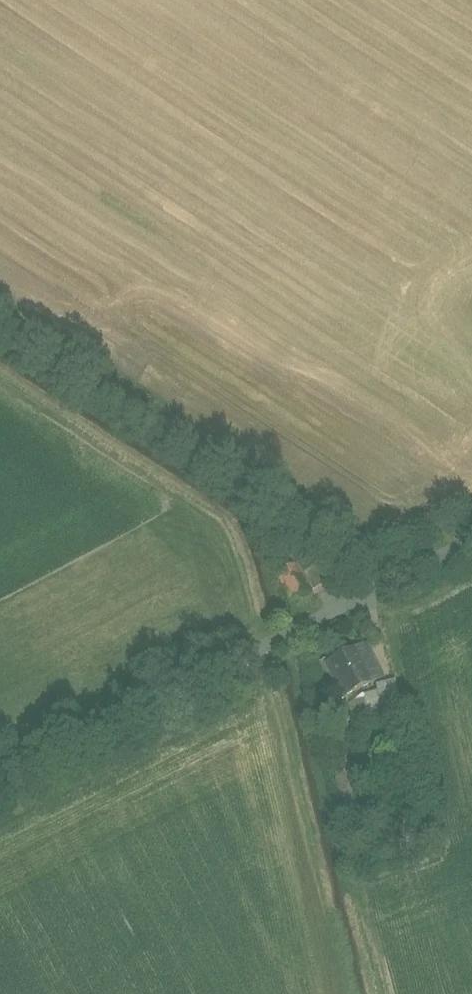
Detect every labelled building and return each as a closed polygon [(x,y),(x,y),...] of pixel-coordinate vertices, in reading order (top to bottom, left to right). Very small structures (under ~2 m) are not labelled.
[(287,602),(311,593),(299,561),(275,570),(287,602)] [(344,698),(384,678),(367,645),(328,665),(344,698)]
